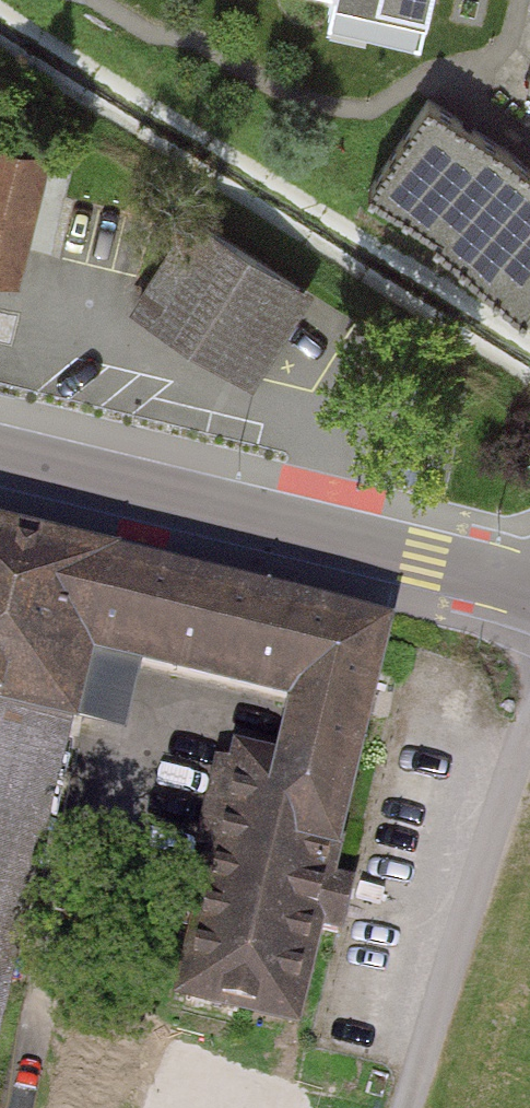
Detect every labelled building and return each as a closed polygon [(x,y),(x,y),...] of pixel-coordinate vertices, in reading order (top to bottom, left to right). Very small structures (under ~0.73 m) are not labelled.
[(330,18),(416,37),(424,0),(334,0),(330,18)] [(425,113),(367,200),(437,242),(515,315),(529,325),(529,180),(505,159),(425,113)] [(27,276),(53,153),(0,142),(0,270),(27,276)] [(124,312),(243,385),(300,292),(181,219),(124,312)] [(387,634),(133,574),(0,542),(0,722),(70,738),(86,668),(112,674),(279,714),(268,761),(237,754),(177,1006),(292,1033),(387,634)] [(70,738),(0,722),(0,1030),(70,738)]
